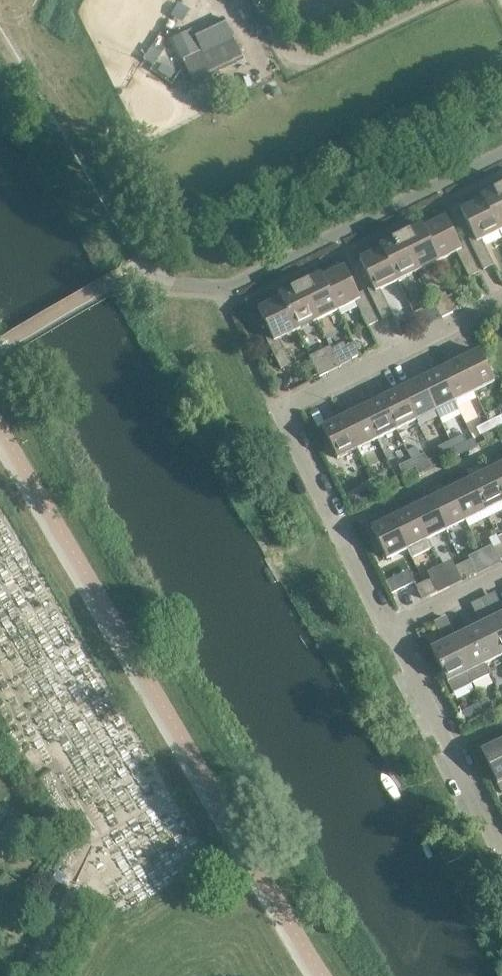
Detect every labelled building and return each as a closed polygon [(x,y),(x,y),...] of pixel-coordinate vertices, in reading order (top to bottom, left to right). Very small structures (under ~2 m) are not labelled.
[(245,60),(224,18),(193,32),(204,53),(184,64),(193,84),(202,80),(202,81),(245,60)] [(181,60),(199,51),(191,34),(173,42),(181,60)] [(501,185),(480,195),(482,199),(483,198),(499,231),(501,229),(501,186),(501,185)] [(483,198),(482,199),(460,209),(474,237),(468,240),(483,270),(493,265),(481,240),(499,231),(483,198)] [(445,217),(423,227),(422,228),(438,261),(456,252),(468,277),(479,272),(464,242),(459,244),(445,217)] [(422,224),(400,234),(418,271),(438,261),(422,228),(423,227),(422,224)] [(418,271),(400,234),(379,245),(380,248),(381,248),(398,281),(418,271)] [(381,248),(380,248),(359,259),(373,287),(367,289),(382,319),(392,314),(380,289),(398,281),(381,248)] [(344,266),(322,277),(321,277),(337,310),(355,301),(367,327),(378,321),(363,291),(357,294),(344,266)] [(321,274),(299,284),(317,320),(337,310),(321,277),(322,277),(321,274)] [(317,320),(299,284),(278,295),(279,298),(280,297),(296,330),(317,320)] [(447,296),(453,309),(460,305),(454,293),(447,296)] [(280,297),(279,298),(258,309),(271,336),(266,339),(281,369),(291,364),(279,339),(296,330),(280,297)] [(413,313),(419,325),(427,322),(421,309),(413,313)] [(352,359),(359,355),(353,342),(345,346),(352,359)] [(340,367),(331,348),(310,358),(319,377),(340,367)] [(479,350),(458,360),(474,391),(494,381),(479,350)] [(474,391),(458,360),(439,369),(454,401),(474,391)] [(460,412),(454,401),(439,369),(419,379),(435,410),(440,421),(460,412)] [(435,410),(419,379),(400,388),(416,420),(435,410)] [(416,420),(400,388),(381,398),(396,429),(416,420)] [(396,429),(381,398),(361,407),(377,439),(396,429)] [(377,439),(361,407),(342,417),(357,448),(377,439)] [(489,422),(492,429),(501,424),(501,418),(501,416),(489,422)] [(357,448),(342,417),(321,427),(337,458),(357,448)] [(492,429),(489,422),(476,428),(480,435),(492,429)] [(463,434),(450,441),(453,448),(466,442),(463,434)] [(453,448),(450,441),(437,447),(441,454),(453,448)] [(424,453),(411,459),(415,467),(427,461),(424,453)] [(415,467),(411,459),(398,466),(402,473),(415,467)] [(427,461),(415,467),(418,475),(431,468),(427,461)] [(488,470),(501,498),(501,463),(488,470)] [(488,470),(469,479),(484,511),(501,502),(501,498),(488,470)] [(385,472),(372,478),(376,486),(389,480),(385,472)] [(376,486),(372,478),(359,485),(363,492),(376,486)] [(484,511),(469,479),(449,489),(465,520),(484,511)] [(465,520),(449,489),(430,498),(445,530),(465,520)] [(445,530),(430,498),(411,508),(426,539),(445,530)] [(430,548),(426,539),(411,508),(391,517),(407,549),(411,558),(430,548)] [(407,549),(391,517),(371,527),(386,559),(407,549)] [(500,544),(493,548),(499,560),(501,559),(501,548),(500,544)] [(469,560),(461,563),(468,576),(475,572),(469,560)] [(468,576),(461,563),(454,567),(460,579),(468,576)] [(430,579),(422,582),(429,595),(436,591),(430,579)] [(429,595),(422,582),(415,586),(421,598),(429,595)] [(471,604),(475,612),(485,607),(482,599),(471,604)] [(489,614),(485,607),(475,612),(479,619),(489,614)] [(486,621),(501,653),(501,614),(486,621)] [(435,622),(439,629),(449,625),(445,617),(435,622)] [(486,621),(468,630),(484,664),(501,655),(501,653),(486,621)] [(452,632),(449,625),(439,629),(442,637),(452,632)] [(484,664),(468,630),(450,639),(471,683),(490,674),(484,664)] [(471,683),(450,639),(431,649),(452,693),(471,683)] [(500,741),(481,751),(501,793),(501,746),(500,741)]
